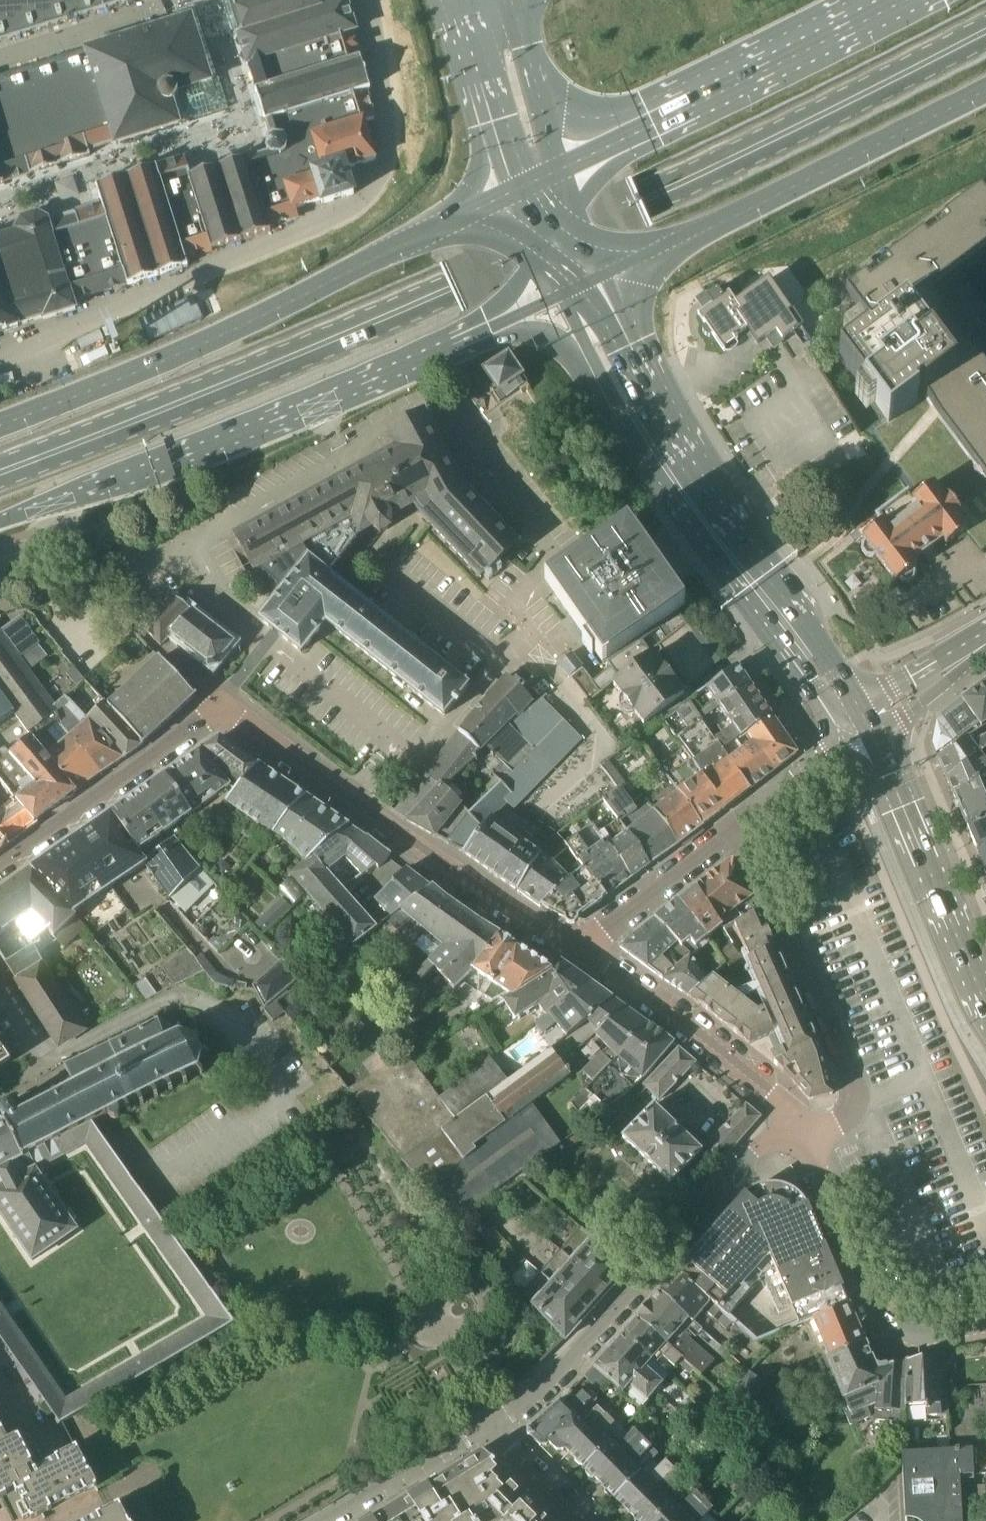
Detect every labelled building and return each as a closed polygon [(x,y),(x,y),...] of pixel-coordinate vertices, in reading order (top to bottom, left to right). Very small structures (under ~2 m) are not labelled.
[(0,332),(6,330),(7,330),(13,328),(19,327),(18,326),(28,323),(34,321),(44,318),(45,320),(57,316),(64,314),(76,310),(74,301),(83,298),(90,296),(100,293),(112,289),(118,287),(128,284),(128,285),(141,281),(147,279),(170,272),(176,270),(188,266),(185,257),(195,254),(201,252),(212,248),(212,250),(224,246),(230,244),(253,237),(259,235),(271,231),(270,227),(280,224),(286,222),(299,218),(296,209),(306,206),(312,204),(322,200),(323,204),(335,201),(343,198),(355,194),(347,169),(356,166),(363,164),(377,160),(370,138),(368,132),(365,122),(375,119),(371,107),(369,100),(366,91),(371,89),(367,76),(365,70),(361,58),(361,57),(360,58),(357,48),(355,42),(352,32),(355,31),(356,31),(353,18),(350,12),(347,0),(343,0),(326,5),(324,0),(247,0),(229,6),(231,11),(237,31),(239,37),(242,47),(244,51),(247,62),(248,65),(249,65),(257,90),(256,90),(257,95),(265,118),(266,122),(273,120),(273,122),(275,127),(275,128),(278,137),(278,139),(280,144),(281,147),(277,154),(250,163),(248,159),(246,159),(239,161),(227,165),(220,168),(218,168),(210,170),(198,174),(191,177),(190,172),(185,159),(175,162),(168,164),(157,168),(157,167),(150,169),(132,175),(123,177),(102,184),(97,186),(102,202),(103,205),(94,208),(85,211),(76,214),(75,214),(75,215),(74,215),(66,217),(63,218),(52,222),(49,223),(48,221),(37,215),(22,220),(16,231),(17,233),(0,239),(0,332)] [(2,40),(8,38),(22,34),(31,31),(36,29),(49,25),(59,22),(65,20),(81,15),(88,13),(94,11),(110,6),(116,4),(122,2),(129,0),(0,0),(0,41),(2,40)] [(173,102),(175,100),(177,98),(178,95),(178,92),(182,91),(192,88),(197,86),(207,83),(212,81),(210,76),(207,66),(205,61),(202,51),(201,46),(198,37),(196,31),(193,22),(191,16),(170,23),(164,25),(164,26),(152,30),(149,31),(142,33),(133,36),(127,38),(115,41),(110,43),(94,48),(88,50),(76,54),(70,56),(60,59),(47,63),(41,65),(19,72),(13,74),(0,78),(0,185),(4,183),(4,182),(18,177),(30,173),(30,175),(35,173),(57,166),(91,156),(89,151),(115,143),(115,145),(121,143),(130,140),(136,138),(145,135),(150,134),(160,131),(165,129),(175,126),(180,124),(179,119),(176,109),(173,102)] [(928,294),(985,251),(985,188),(969,201),(846,293),(875,331),(864,339),(858,331),(842,342),(849,351),(839,358),(864,390),(855,396),(867,412),(875,406),(888,422),(874,432),(888,450),(920,493),(934,483),(945,498),(949,495),(961,511),(957,514),(968,528),(967,529),(983,551),(985,549),(985,372),(928,294)] [(713,335),(723,349),(735,340),(735,341),(739,338),(737,336),(747,329),(758,344),(777,332),(783,340),(802,327),(769,279),(736,302),(729,293),(723,297),(718,289),(702,300),(708,308),(699,314),(706,325),(703,327),(703,332),(706,335),(710,337),(713,335)] [(150,315),(160,337),(205,317),(195,295),(150,315)] [(517,355),(519,354),(515,351),(513,353),(507,356),(508,357),(504,359),(501,355),(497,357),(498,360),(497,361),(483,370),(499,390),(494,394),(501,402),(520,389),(523,393),(528,390),(530,394),(534,392),(511,359),(514,357),(517,355)] [(255,572),(257,570),(283,591),(310,558),(331,575),(363,535),(362,534),(372,528),(381,534),(390,529),(390,518),(402,512),(403,514),(415,508),(413,506),(415,505),(420,513),(481,578),(517,544),(464,488),(424,415),(379,440),(387,455),(237,537),(255,572)] [(881,523),(863,537),(866,541),(863,543),(862,550),(867,556),(874,557),(876,555),(897,582),(900,579),(902,582),(909,583),(915,579),(916,572),(914,569),(917,566),(914,561),(943,539),(947,544),(967,529),(968,528),(957,514),(961,511),(949,495),(945,498),(934,483),(920,493),(914,498),(908,489),(875,514),(881,523)] [(686,608),(650,555),(628,524),(545,581),(586,639),(583,641),(584,642),(583,643),(591,654),(591,653),(600,666),(607,661),(608,662),(686,608)] [(310,558),(283,591),(261,620),(302,652),(326,621),(435,709),(436,709),(445,716),(469,686),(331,575),(310,558)] [(213,668),(235,643),(193,611),(174,597),(143,627),(162,646),(172,635),(213,668)] [(696,695),(695,694),(689,685),(721,661),(692,620),(687,624),(687,623),(659,646),(673,664),(665,670),(654,655),(614,685),(644,725),(684,696),(688,701),(690,700),(696,695)] [(0,633),(0,693),(14,713),(15,712),(32,737),(37,744),(49,733),(42,724),(58,712),(54,706),(0,633)] [(38,644),(21,657),(31,670),(48,657),(38,644)] [(583,668),(584,668),(572,653),(570,654),(570,655),(561,662),(561,661),(559,663),(570,678),(583,668)] [(144,744),(196,696),(162,658),(108,705),(108,706),(144,744)] [(719,706),(750,685),(738,666),(706,687),(716,702),(699,714),(703,719),(720,707),(719,706)] [(528,705),(534,701),(508,676),(486,698),(485,700),(459,732),(460,732),(397,811),(392,807),(391,809),(406,821),(406,820),(407,820),(422,804),(423,805),(441,786),(444,788),(445,787),(475,759),(473,757),(486,745),(507,723),(515,715),(516,716),(524,708),(528,705)] [(942,715),(959,739),(981,723),(983,726),(985,723),(985,683),(976,690),(963,700),(955,705),(942,715)] [(772,717),(772,716),(750,685),(719,706),(720,707),(733,726),(716,738),(715,738),(722,748),(728,747),(737,740),(745,736),(772,717)] [(14,713),(0,693),(0,723),(14,713)] [(125,759),(87,718),(66,696),(54,706),(58,712),(62,725),(71,736),(102,774),(125,759)] [(464,852),(491,818),(507,802),(514,809),(582,738),(542,699),(531,708),(528,705),(524,708),(516,716),(515,715),(507,723),(535,750),(502,783),(471,812),(447,843),(464,852)] [(703,719),(699,714),(690,700),(688,701),(663,720),(683,748),(725,809),(750,790),(739,775),(754,764),(737,740),(728,747),(722,748),(715,738),(716,738),(703,719)] [(108,706),(108,705),(105,701),(100,706),(97,709),(87,718),(125,759),(144,744),(108,706)] [(38,745),(43,751),(43,752),(61,775),(75,792),(102,774),(71,736),(62,725),(58,712),(42,724),(49,733),(51,735),(38,745)] [(764,756),(774,771),(797,753),(772,717),(745,736),(751,745),(755,742),(765,756),(764,756)] [(493,774),(502,783),(535,750),(507,723),(486,745),(502,762),(490,774),(492,776),(493,774)] [(982,732),(980,729),(968,737),(939,758),(947,778),(985,750),(985,728),(982,732)] [(750,790),(774,771),(764,756),(765,756),(755,742),(751,745),(745,736),(737,740),(754,764),(739,775),(750,790)] [(32,737),(12,754),(5,747),(1,751),(0,750),(0,779),(22,805),(21,805),(35,822),(64,801),(75,792),(61,775),(43,752),(43,751),(38,745),(37,744),(32,737)] [(241,786),(259,766),(220,737),(202,750),(231,783),(237,791),(241,787),(241,786)] [(703,826),(725,809),(683,748),(657,765),(671,783),(703,826)] [(138,851),(231,783),(202,750),(111,814),(138,851)] [(947,778),(955,797),(955,798),(985,775),(985,750),(947,778)] [(274,834),(305,797),(259,766),(241,786),(241,787),(237,791),(227,802),(228,803),(274,834)] [(647,802),(637,809),(622,790),(627,786),(615,769),(607,775),(618,789),(603,800),(619,820),(650,865),(678,845),(647,802)] [(985,819),(985,775),(955,798),(957,801),(961,811),(967,827),(985,819)] [(678,845),(703,826),(671,783),(647,802),(678,845)] [(463,804),(445,787),(444,788),(441,786),(423,805),(422,804),(407,820),(447,843),(471,812),(462,805),(463,804)] [(323,848),(349,827),(323,809),(305,797),(274,834),(287,842),(306,862),(292,876),(276,890),(291,907),(307,892),(306,892),(328,873),(324,870),(314,857),(316,855),(316,854),(323,848)] [(35,822),(21,805),(0,819),(0,845),(35,822)] [(146,863),(138,851),(111,814),(52,855),(32,869),(73,913),(74,913),(79,909),(96,933),(129,911),(112,887),(128,876),(146,864),(146,863)] [(464,853),(517,890),(540,856),(551,862),(567,848),(568,848),(565,844),(557,835),(543,847),(530,838),(531,837),(518,828),(513,835),(491,818),(464,852),(464,853)] [(967,827),(975,846),(976,846),(979,852),(985,849),(985,819),(967,827)] [(619,820),(601,834),(599,835),(632,878),(650,865),(619,820)] [(567,848),(583,869),(584,869),(606,897),(622,885),(632,878),(599,835),(601,834),(593,824),(575,837),(565,844),(568,848),(567,848)] [(379,869),(390,857),(390,854),(388,852),(388,853),(368,838),(366,839),(349,827),(323,848),(316,854),(316,855),(314,857),(324,870),(328,873),(346,859),(363,877),(377,867),(378,868),(379,868),(379,869)] [(806,835),(815,851),(824,846),(815,830),(806,835)] [(191,857),(179,841),(178,840),(146,863),(146,864),(147,865),(170,899),(201,868),(194,860),(191,857)] [(979,852),(978,853),(985,872),(985,871),(985,849),(979,852)] [(540,907),(570,882),(569,881),(551,862),(540,856),(517,890),(540,907)] [(734,924),(759,910),(738,862),(730,861),(696,888),(722,927),(722,926),(725,930),(734,924)] [(10,929),(14,933),(20,929),(31,944),(49,931),(54,937),(76,917),(77,916),(74,913),(73,913),(32,869),(0,892),(0,936),(10,929)] [(403,909),(433,889),(407,869),(394,882),(395,884),(376,901),(392,916),(403,909)] [(569,881),(570,882),(591,908),(606,897),(584,869),(583,869),(569,881)] [(326,914),(310,929),(336,959),(377,928),(343,889),(346,887),(342,882),(339,885),(328,873),(306,892),(307,892),(326,914)] [(575,920),(591,908),(570,882),(540,907),(541,908),(543,907),(569,921),(572,921),(575,920)] [(708,937),(722,927),(696,888),(679,901),(708,937)] [(487,953),(500,936),(478,922),(450,902),(449,903),(433,889),(403,909),(392,916),(386,920),(412,942),(415,939),(428,950),(428,951),(432,954),(431,955),(435,958),(417,976),(423,981),(435,968),(445,979),(435,989),(444,998),(473,971),(472,971),(486,953),(487,953)] [(696,946),(708,937),(679,901),(656,919),(691,956),(663,979),(689,997),(713,976),(716,974),(707,959),(698,966),(692,957),(700,951),(696,946)] [(820,1046),(819,1046),(759,910),(734,924),(735,925),(746,951),(741,953),(742,955),(747,963),(751,973),(749,974),(754,985),(757,992),(764,1009),(758,1012),(741,999),(735,993),(713,976),(689,997),(690,997),(750,1044),(773,1034),(782,1053),(772,1058),(774,1063),(784,1071),(787,1069),(791,1066),(800,1075),(793,1081),(810,1101),(833,1095),(820,1046)] [(240,931),(250,922),(241,912),(236,917),(236,926),(240,931)] [(663,979),(691,956),(656,919),(621,948),(663,979)] [(484,996),(518,947),(500,936),(487,953),(486,953),(472,971),(473,971),(479,975),(478,993),(484,996)] [(227,944),(223,939),(215,939),(210,943),(218,952),(227,944)] [(42,961),(43,962),(44,961),(42,957),(41,957),(35,945),(16,957),(11,951),(1,957),(15,978),(42,961)] [(185,980),(206,969),(188,947),(160,966),(175,985),(185,980)] [(512,997),(555,971),(518,947),(484,996),(492,1001),(499,998),(504,1000),(505,1001),(512,997)] [(716,974),(726,965),(717,952),(707,959),(716,974)] [(732,972),(747,963),(742,955),(727,965),(732,972)] [(266,1009),(301,978),(284,959),(254,986),(266,1009)] [(54,980),(43,962),(42,961),(15,978),(43,1021),(60,1047),(87,1030),(54,980)] [(539,1004),(546,1014),(547,1015),(551,1012),(591,984),(561,963),(555,971),(512,997),(505,1001),(516,1019),(526,1013),(526,1014),(530,1011),(529,1010),(539,1004)] [(146,977),(132,987),(144,1001),(157,994),(146,977)] [(591,984),(551,1012),(547,1015),(546,1014),(535,1023),(543,1034),(557,1023),(568,1036),(588,1022),(589,1021),(588,1020),(612,999),(591,984)] [(614,1016),(623,1007),(612,999),(588,1020),(589,1021),(588,1022),(596,1031),(614,1016)] [(648,1025),(623,1007),(614,1016),(596,1031),(595,1032),(601,1039),(610,1048),(603,1054),(601,1052),(582,1070),(593,1081),(612,1062),(613,1063),(618,1057),(648,1025)] [(416,1023),(424,1016),(419,1009),(410,1017),(416,1023)] [(10,1351),(7,1353),(9,1357),(13,1354),(29,1378),(24,1382),(26,1385),(32,1382),(43,1398),(38,1401),(41,1405),(46,1402),(57,1419),(51,1423),(55,1428),(63,1423),(64,1422),(98,1402),(110,1395),(112,1394),(124,1387),(126,1386),(137,1379),(137,1380),(138,1379),(148,1373),(150,1372),(161,1366),(162,1365),(171,1360),(173,1359),(183,1353),(186,1352),(185,1351),(194,1346),(195,1347),(197,1345),(209,1338),(210,1338),(210,1337),(221,1331),(221,1332),(235,1323),(230,1316),(168,1229),(100,1132),(99,1133),(93,1122),(109,1114),(111,1118),(116,1120),(120,1118),(121,1114),(118,1109),(125,1106),(128,1112),(131,1111),(128,1105),(139,1100),(142,1106),(145,1104),(142,1098),(153,1093),(156,1099),(160,1097),(156,1091),(168,1085),(171,1091),(174,1090),(171,1084),(182,1078),(185,1084),(189,1083),(186,1076),(198,1071),(202,1075),(205,1072),(200,1067),(203,1056),(210,1055),(210,1051),(203,1052),(197,1041),(202,1036),(199,1033),(195,1038),(182,1035),(182,1027),(179,1027),(179,1028),(158,1019),(157,1016),(154,1018),(156,1022),(142,1029),(140,1024),(138,1026),(140,1030),(128,1036),(126,1032),(123,1033),(126,1037),(114,1043),(111,1039),(109,1040),(111,1044),(99,1050),(96,1046),(94,1047),(97,1051),(83,1058),(81,1053),(79,1054),(81,1059),(68,1066),(65,1061),(63,1062),(70,1076),(65,1079),(64,1078),(54,1084),(54,1085),(52,1086),(53,1087),(32,1099),(30,1097),(32,1095),(31,1094),(28,1096),(26,1092),(18,1097),(20,1101),(17,1102),(15,1102),(12,1102),(10,1102),(8,1102),(5,1104),(3,1101),(0,1102),(0,1112),(6,1122),(0,1125),(0,1213),(16,1237),(32,1261),(77,1230),(36,1170),(39,1168),(38,1167),(46,1163),(46,1165),(49,1163),(48,1162),(56,1158),(57,1159),(59,1158),(59,1157),(66,1153),(67,1154),(69,1153),(69,1152),(76,1148),(77,1149),(80,1147),(79,1146),(86,1143),(91,1150),(90,1151),(91,1153),(92,1153),(97,1159),(96,1160),(98,1162),(99,1161),(103,1168),(102,1169),(104,1171),(105,1170),(109,1177),(108,1178),(110,1180),(111,1179),(116,1186),(115,1186),(116,1189),(117,1188),(122,1194),(121,1195),(122,1197),(123,1197),(128,1203),(127,1204),(129,1206),(130,1206),(134,1212),(133,1213),(135,1215),(136,1214),(141,1221),(140,1222),(141,1224),(142,1223),(147,1230),(146,1231),(147,1233),(148,1232),(153,1239),(152,1239),(154,1242),(155,1241),(159,1248),(158,1248),(160,1251),(161,1250),(165,1256),(164,1257),(166,1259),(167,1259),(172,1265),(171,1266),(172,1268),(173,1268),(178,1274),(177,1275),(178,1277),(179,1276),(184,1283),(183,1284),(185,1286),(186,1285),(190,1292),(189,1293),(191,1295),(192,1294),(197,1301),(196,1301),(197,1304),(198,1303),(203,1309),(202,1310),(203,1312),(204,1312),(209,1318),(202,1322),(201,1321),(199,1323),(199,1324),(192,1328),(191,1327),(189,1328),(190,1329),(182,1333),(182,1332),(179,1334),(180,1335),(173,1339),(172,1338),(170,1339),(170,1340),(163,1345),(162,1344),(160,1345),(161,1346),(153,1350),(153,1349),(150,1351),(151,1352),(144,1356),(143,1355),(140,1356),(141,1357),(134,1361),(133,1360),(131,1362),(131,1363),(124,1367),(123,1366),(121,1367),(122,1368),(114,1373),(114,1372),(111,1373),(112,1374),(105,1378),(104,1377),(102,1379),(102,1380),(95,1384),(94,1383),(92,1384),(92,1385),(85,1389),(85,1388),(82,1390),(83,1391),(75,1395),(75,1394),(72,1395),(73,1396),(66,1401),(60,1393),(61,1392),(60,1390),(59,1391),(54,1384),(55,1383),(53,1381),(52,1381),(48,1374),(49,1374),(47,1371),(46,1372),(41,1365),(42,1365),(41,1362),(40,1363),(35,1356),(36,1355),(34,1353),(33,1354),(28,1347),(29,1346),(28,1344),(27,1344),(22,1337),(23,1337),(21,1334),(20,1335),(16,1328),(17,1328),(15,1325),(14,1326),(9,1319),(10,1318),(9,1316),(8,1317),(3,1310),(4,1309),(2,1307),(1,1307),(0,1306),(0,1336),(10,1351)] [(593,1081),(586,1090),(590,1094),(588,1097),(590,1100),(579,1112),(589,1123),(599,1114),(623,1097),(629,1092),(636,1085),(643,1078),(674,1044),(648,1025),(618,1057),(613,1063),(612,1062),(593,1081)] [(561,1143),(531,1103),(541,1095),(570,1074),(568,1071),(570,1069),(568,1066),(565,1068),(551,1048),(507,1081),(490,1057),(477,1066),(479,1070),(440,1099),(407,1054),(348,1090),(364,1110),(383,1135),(401,1158),(402,1160),(457,1219),(475,1206),(531,1164),(561,1143)] [(660,1100),(696,1063),(679,1048),(644,1085),(660,1100)] [(8,1063),(1,1052),(0,1050),(0,1068),(8,1063)] [(571,1103),(579,1112),(590,1100),(588,1097),(590,1094),(586,1090),(585,1089),(571,1103)] [(701,1151),(654,1105),(623,1138),(628,1143),(670,1183),(701,1151)] [(722,1161),(761,1117),(747,1105),(705,1146),(722,1161)] [(731,1212),(678,1272),(724,1313),(724,1314),(728,1318),(764,1277),(813,1250),(807,1237),(809,1232),(810,1227),(811,1222),(810,1217),(810,1212),(808,1208),(806,1203),(802,1198),(799,1194),(795,1191),(790,1188),(785,1186),(780,1185),(775,1184),(770,1184),(765,1185),(760,1186),(755,1189),(750,1191),(747,1195),(743,1199),(740,1203),(738,1208),(736,1213),(731,1212)] [(608,1291),(629,1268),(583,1229),(571,1242),(563,1251),(608,1291)] [(813,1250),(764,1277),(780,1314),(793,1309),(798,1322),(813,1316),(814,1318),(849,1304),(824,1245),(813,1250)] [(588,1314),(608,1291),(563,1251),(551,1264),(542,1274),(588,1314)] [(717,1321),(724,1314),(724,1313),(678,1272),(660,1293),(694,1322),(704,1310),(717,1321)] [(566,1339),(588,1314),(542,1274),(531,1287),(524,1294),(564,1337),(565,1338),(566,1339)] [(660,1293),(637,1318),(695,1369),(695,1370),(702,1376),(714,1362),(689,1339),(694,1333),(696,1335),(701,1328),(694,1322),(660,1293)] [(830,1357),(865,1342),(849,1304),(814,1318),(830,1357)] [(691,1374),(695,1370),(695,1369),(637,1318),(623,1334),(656,1363),(657,1363),(663,1356),(675,1367),(679,1363),(691,1374)] [(659,1365),(657,1363),(656,1363),(623,1334),(609,1350),(655,1391),(663,1383),(653,1373),(659,1365)] [(875,1367),(876,1365),(875,1364),(865,1342),(830,1357),(819,1361),(826,1378),(830,1377),(831,1380),(836,1378),(844,1398),(863,1390),(857,1374),(875,1367)] [(595,1366),(611,1381),(626,1395),(634,1386),(648,1400),(655,1391),(609,1350),(595,1366)] [(956,1372),(955,1352),(944,1354),(944,1355),(945,1373),(947,1373),(956,1372)] [(945,1373),(944,1355),(944,1354),(935,1355),(909,1361),(906,1407),(926,1405),(927,1416),(949,1415),(948,1397),(947,1373),(945,1373)] [(906,1411),(906,1407),(909,1361),(908,1361),(880,1367),(876,1365),(875,1367),(857,1374),(863,1390),(844,1398),(849,1408),(844,1410),(851,1426),(871,1417),(867,1408),(877,1404),(876,1420),(900,1421),(901,1411),(906,1411)] [(601,1391),(611,1381),(595,1366),(585,1377),(601,1391)] [(749,1371),(727,1397),(743,1411),(765,1385),(749,1371)] [(549,1444),(589,1403),(589,1404),(592,1401),(583,1393),(573,1403),(566,1396),(562,1400),(561,1400),(542,1419),(530,1429),(530,1436),(541,1446),(547,1446),(549,1444)] [(482,1409),(486,1406),(481,1400),(482,1400),(481,1398),(480,1398),(478,1399),(479,1400),(472,1405),(472,1404),(470,1405),(470,1406),(469,1406),(471,1408),(471,1407),(476,1413),(482,1409)] [(596,1410),(589,1404),(589,1403),(549,1444),(557,1452),(564,1451),(566,1449),(569,1453),(606,1416),(606,1415),(598,1408),(596,1410)] [(617,1423),(621,1419),(612,1410),(606,1415),(606,1416),(569,1453),(585,1468),(616,1437),(609,1430),(617,1423)] [(4,1429),(0,1422),(0,1446),(9,1441),(3,1430),(4,1429)] [(600,1484),(644,1440),(636,1432),(631,1437),(623,1445),(616,1437),(585,1468),(586,1470),(586,1473),(591,1478),(594,1478),(600,1484)] [(0,1446),(0,1499),(8,1495),(7,1493),(16,1489),(18,1494),(20,1493),(24,1500),(23,1500),(24,1503),(18,1506),(25,1520),(31,1517),(32,1519),(53,1509),(52,1508),(86,1491),(86,1492),(97,1487),(76,1447),(56,1457),(57,1459),(35,1470),(32,1462),(33,1462),(20,1436),(9,1441),(0,1446)] [(615,1499),(653,1461),(659,1455),(652,1448),(644,1440),(600,1484),(605,1489),(605,1493),(609,1497),(613,1497),(615,1499)] [(960,1475),(974,1475),(973,1449),(902,1453),(906,1520),(963,1520),(960,1475)] [(546,1514),(548,1511),(539,1502),(537,1505),(529,1497),(526,1499),(513,1486),(515,1483),(484,1451),(475,1457),(473,1454),(462,1461),(464,1464),(435,1482),(419,1491),(418,1488),(407,1495),(409,1498),(372,1520),(553,1520),(546,1514)] [(630,1514),(674,1470),(666,1462),(660,1469),(653,1461),(615,1499),(617,1500),(617,1504),(621,1509),(625,1509),(630,1514)] [(676,1498),(669,1491),(682,1478),(674,1470),(630,1514),(636,1520),(654,1520),(676,1498)] [(696,1493),(689,1485),(676,1498),(654,1520),(684,1520),(705,1501),(696,1493)] [(713,1509),(705,1501),(684,1520),(701,1520),(713,1509)] [(121,1505),(98,1516),(97,1518),(91,1520),(129,1520),(121,1505)]
